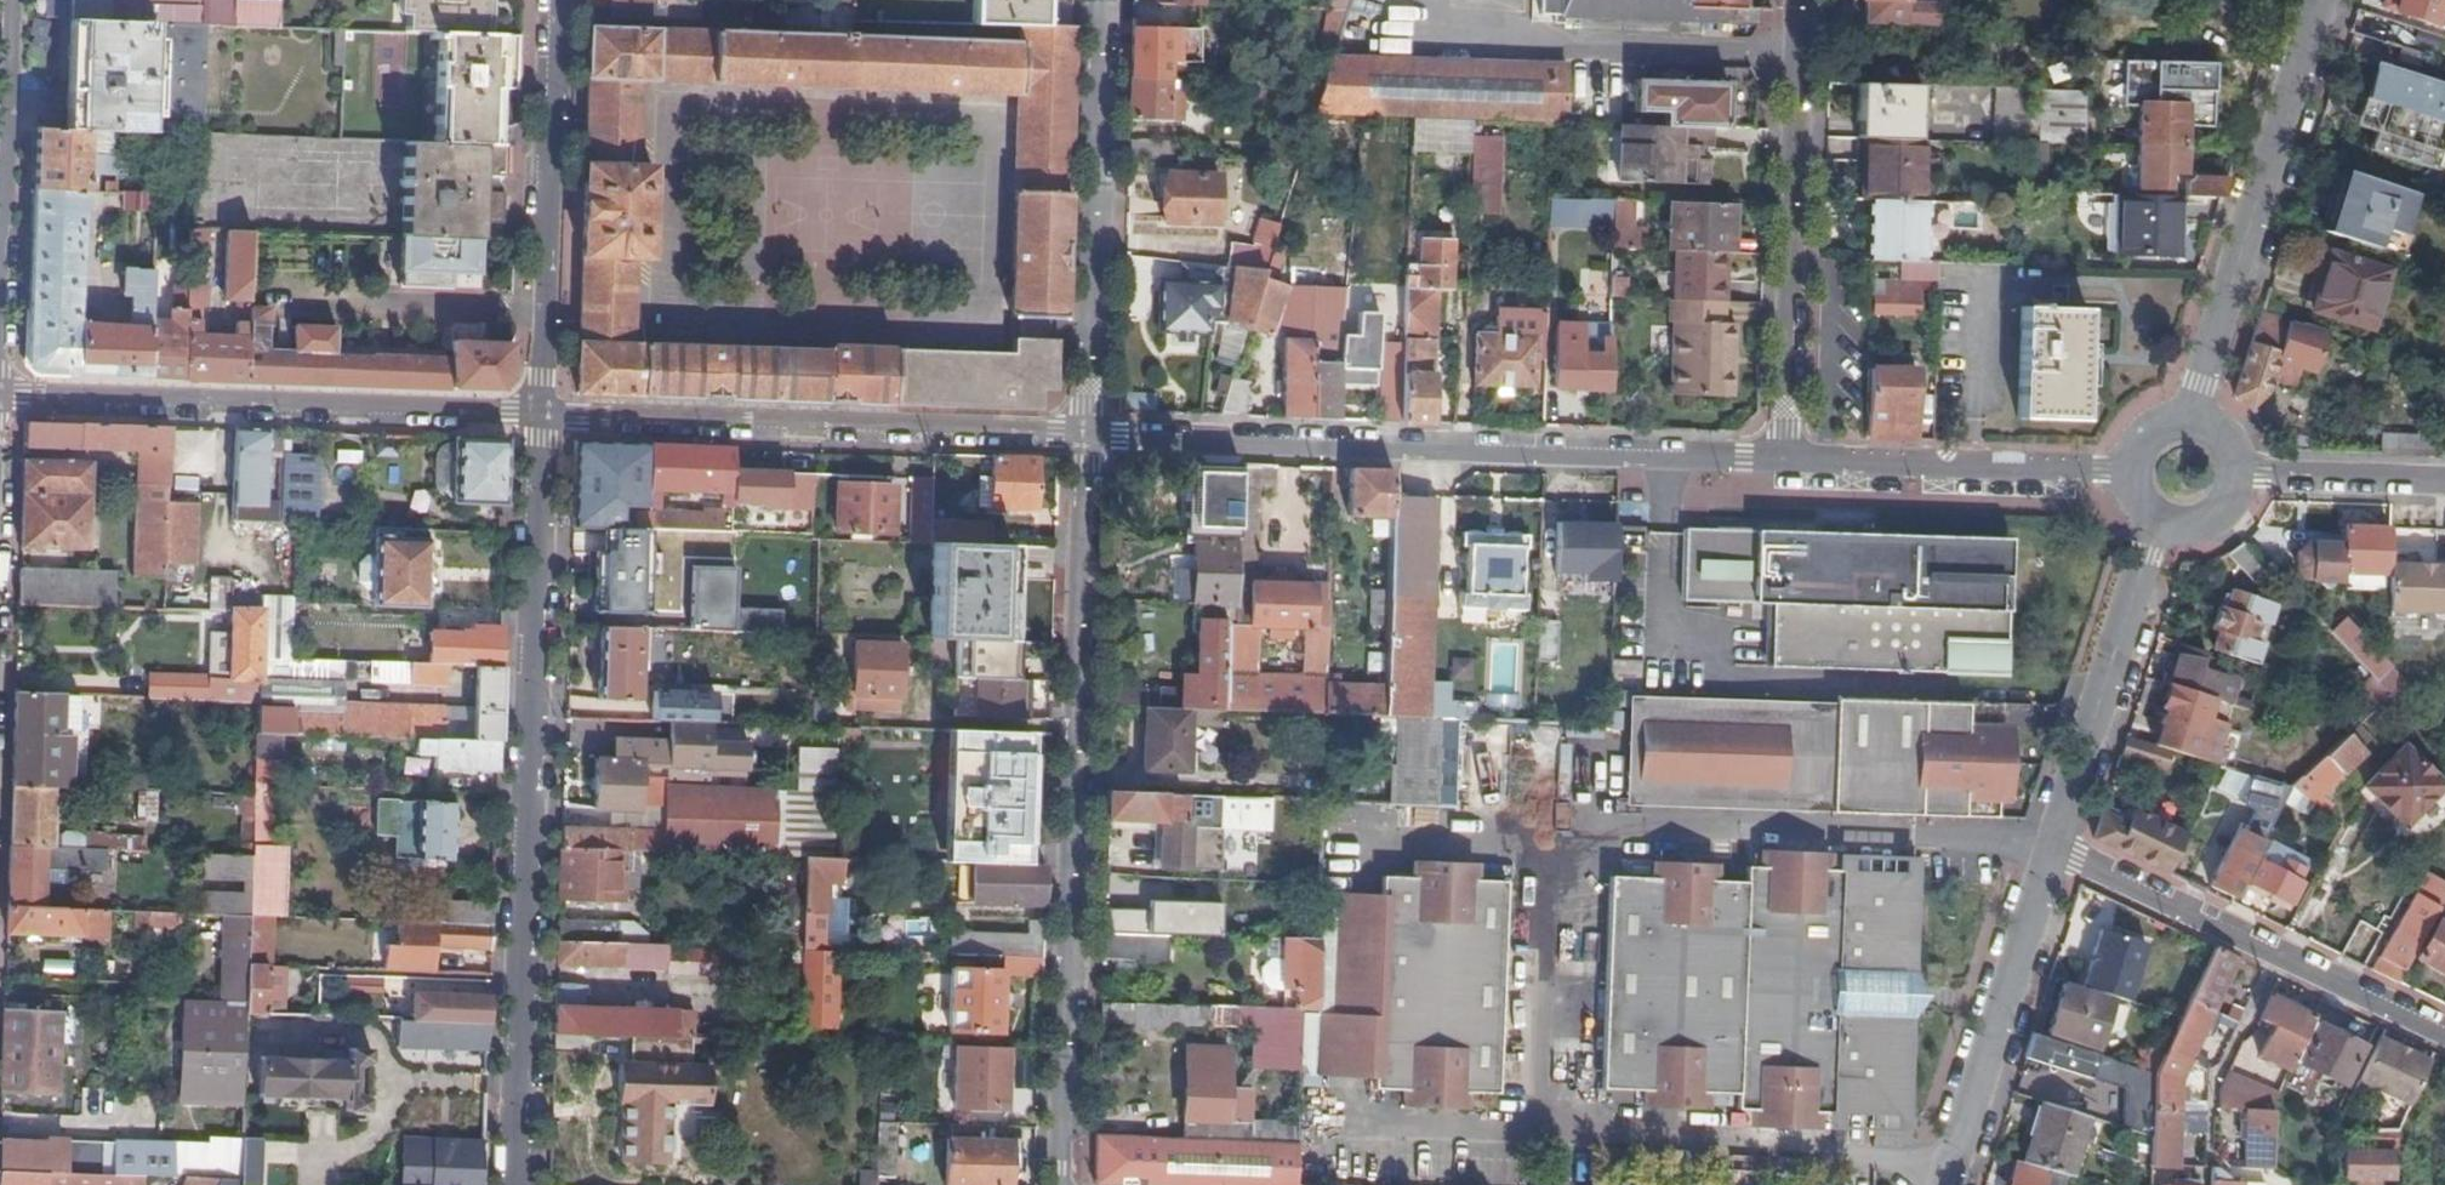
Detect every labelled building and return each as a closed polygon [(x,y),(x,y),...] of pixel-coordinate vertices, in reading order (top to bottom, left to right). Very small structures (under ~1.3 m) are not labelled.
[(71,21),(206,26),(277,28),(278,0),(71,0),(71,21)] [(482,0),(406,0),(404,33),(440,35),(480,36),(482,0)] [(665,0),(664,0),(612,0),(612,20),(664,21),(665,0)] [(1045,0),(975,0),(974,27),(1022,28),(1043,29),(1045,0)] [(1334,11),(1348,11),(1352,0),(1335,0),(1334,11)] [(1563,17),(1606,19),(1704,23),(1704,26),(1758,26),(1759,10),(1744,10),(1744,0),(1563,0),(1563,17)] [(1891,26),(1956,28),(1956,4),(1926,4),(1926,0),(1862,0),(1862,2),(1891,3),(1891,26)] [(2383,9),(2444,28),(2444,0),(2386,0),(2383,9)] [(1057,386),(1059,341),(1051,341),(1002,339),(1002,352),(833,348),(833,353),(632,346),(635,259),(650,259),(653,168),(638,168),(641,81),(845,88),(1020,95),(1013,318),(1051,320),(1065,321),(1069,186),(1075,30),(1043,29),(1022,28),(1021,46),(882,41),(882,24),(854,23),(854,6),(826,6),(780,4),(778,37),(590,30),(586,162),(583,255),(579,393),(756,400),(863,404),(957,407),(1041,410),(1042,386),(1057,386)] [(1321,47),(1336,49),(1348,11),(1334,11),(1308,10),(1307,22),(1325,23),(1321,47)] [(111,132),(194,135),(203,135),(206,26),(71,21),(70,38),(68,104),(67,131),(111,132)] [(1131,81),(1185,82),(1185,37),(1170,36),(1170,30),(1163,30),(1163,25),(1134,24),(1133,41),(1131,81)] [(2391,25),(2386,43),(2424,56),(2429,38),(2391,25)] [(520,82),(522,38),(480,36),(440,35),(436,143),(494,146),(496,113),(502,113),(503,91),(520,92),(520,82)] [(1420,43),(1419,56),(1448,57),(1448,44),(1420,43)] [(1552,122),(1566,123),(1569,66),(1334,58),(1315,115),(1428,119),(1474,120),(1534,122),(1552,122)] [(2380,65),(2364,117),(2378,121),(2369,151),(2429,171),(2444,120),(2444,86),(2380,65)] [(1131,112),(1130,122),(1183,123),(1185,82),(1131,81),(1131,112)] [(1715,128),(1728,128),(1730,83),(1657,82),(1637,81),(1635,114),(1665,114),(1665,126),(1695,127),(1715,128)] [(1919,87),(1859,86),(1857,140),(1910,141),(1918,142),(1919,87)] [(2026,143),(2028,90),(1996,89),(1995,144),(2026,146),(2026,143)] [(2083,141),(2085,91),(2036,89),(2034,140),(2083,141)] [(2139,147),(2185,148),(2187,99),(2160,99),(2160,104),(2140,104),(2140,119),(2133,118),(2133,127),(2139,128),(2139,147)] [(1473,153),(1474,132),(1474,120),(1428,119),(1427,152),(1473,153)] [(1552,122),(1534,122),(1534,136),(1552,137),(1552,122)] [(1695,127),(1665,126),(1622,125),(1620,181),(1694,183),(1695,157),(1690,157),(1690,145),(1695,145),(1695,127)] [(1714,146),(1715,128),(1695,127),(1695,145),(1702,145),(1714,146)] [(2091,145),(2118,146),(2119,128),(2091,127),(2091,145)] [(35,153),(34,189),(87,191),(87,164),(95,164),(96,171),(99,175),(125,176),(125,152),(110,152),(111,132),(67,131),(36,130),(35,153)] [(1473,153),(1471,215),(1492,216),(1492,190),(1487,190),(1488,155),(1494,155),(1494,139),(1484,139),(1484,132),(1474,132),(1473,153)] [(1846,139),(1844,199),(1859,199),(1860,179),(1854,179),(1855,140),(1846,139)] [(1130,140),(1129,157),(1178,159),(1178,143),(1130,140)] [(1865,200),(1909,201),(1910,141),(1857,140),(1855,140),(1854,179),(1860,179),(1859,199),(1865,200)] [(1923,202),(1925,142),(1918,142),(1910,141),(1909,201),(1923,202)] [(505,146),(494,146),(436,143),(410,143),(406,238),(478,241),(478,225),(502,225),(503,197),(479,196),(479,179),(504,180),(505,146)] [(2057,144),(2026,143),(2026,146),(2025,162),(2057,162),(2057,144)] [(1702,158),(1702,145),(1695,145),(1690,145),(1690,157),(1695,157),(1702,158)] [(2184,175),(2185,148),(2139,147),(2139,164),(2131,164),(2131,172),(2138,172),(2137,188),(2137,189),(2166,189),(2166,174),(2184,175)] [(1695,157),(1694,183),(1709,184),(1710,158),(1702,158),(1695,157)] [(2384,251),(2404,191),(2338,170),(2319,230),(2384,251)] [(1220,177),(1166,176),(1164,223),(1218,224),(1220,177)] [(2221,199),(2226,180),(2190,179),(2186,184),(2185,198),(2221,199)] [(107,192),(110,192),(116,193),(116,183),(108,183),(107,192)] [(37,374),(151,378),(152,336),(154,265),(144,265),(144,272),(134,271),(133,301),(126,300),(126,307),(132,307),(132,327),(103,325),(103,319),(97,319),(97,324),(87,323),(82,317),(86,211),(99,211),(99,192),(87,191),(34,189),(32,264),(29,365),(37,374)] [(156,214),(157,195),(116,193),(110,192),(109,212),(156,214)] [(2180,239),(2181,198),(2127,196),(2125,256),(2173,257),(2174,239),(2180,239)] [(1612,226),(1613,201),(1550,199),(1550,225),(1612,226)] [(1863,262),(1871,262),(1913,264),(1915,223),(1909,222),(1909,201),(1865,200),(1864,221),(1868,221),(1867,240),(1864,239),(1863,262)] [(1731,255),(1733,205),(1671,203),(1669,253),(1674,253),(1725,255),(1731,255)] [(1255,243),(1273,249),(1280,227),(1261,221),(1255,243)] [(210,380),(248,381),(249,352),(250,300),(253,233),(227,232),(226,302),(237,303),(236,339),(201,337),(201,309),(208,309),(208,287),(202,287),(203,247),(209,246),(212,231),(190,231),(189,283),(187,379),(210,380)] [(476,277),(478,241),(406,238),(396,238),(393,289),(448,291),(449,276),(476,277)] [(1405,338),(1434,339),(1436,292),(1451,292),(1453,241),(1423,239),(1422,265),(1408,265),(1405,338)] [(1265,274),(1267,267),(1273,249),(1232,243),(1229,269),(1235,270),(1265,274)] [(2370,327),(2389,268),(2332,251),(2312,310),(2370,327)] [(1725,276),(1725,255),(1674,253),(1673,272),(1673,274),(1677,274),(1676,301),(1717,303),(1718,276),(1725,276)] [(1920,293),(1937,293),(1938,265),(1927,264),(1921,264),(1913,264),(1871,262),(1870,296),(1876,297),(1876,315),(1919,318),(1920,293)] [(1210,335),(1210,324),(1211,312),(1219,312),(1221,269),(1181,264),(1181,283),(1163,282),(1163,294),(1160,293),(1158,333),(1210,335)] [(1265,274),(1247,330),(1270,337),(1288,279),(1275,275),(1277,269),(1267,267),(1265,274)] [(1210,324),(1228,324),(1235,270),(1229,269),(1221,269),(1219,312),(1211,312),(1210,324)] [(1228,324),(1247,330),(1265,274),(1235,270),(1228,324)] [(1657,301),(1667,301),(1676,301),(1677,274),(1673,274),(1673,272),(1658,271),(1657,301)] [(1611,273),(1610,300),(1625,300),(1626,280),(1618,280),(1618,273),(1611,273)] [(167,378),(187,379),(189,283),(182,283),(182,291),(177,290),(175,337),(152,336),(151,378),(167,378)] [(1322,350),(1340,351),(1346,289),(1324,288),(1323,330),(1322,350)] [(1721,325),(1721,304),(1717,303),(1676,301),(1667,301),(1667,325),(1671,325),(1669,397),(1729,399),(1731,325),(1721,325)] [(2085,311),(2020,308),(2016,420),(2080,422),(2085,311)] [(2316,375),(2330,332),(2303,323),(2302,326),(2272,317),(2271,321),(2259,317),(2245,363),(2234,396),(2250,409),(2266,393),(2271,379),(2295,387),(2300,370),(2316,375)] [(1220,363),(1235,368),(1247,330),(1228,324),(1220,363)] [(1283,420),(1311,420),(1314,351),(1316,350),(1316,343),(1310,342),(1310,330),(1310,325),(1285,324),(1285,333),(1284,333),(1283,420)] [(1554,390),(1608,392),(1609,327),(1556,326),(1554,390)] [(512,344),(465,342),(453,342),(452,359),(376,356),(377,339),(353,338),(353,329),(296,328),(295,353),(268,352),(249,352),(248,381),(339,385),(357,385),(501,391),(510,381),(512,344)] [(1316,350),(1322,350),(1323,330),(1310,330),(1310,342),(1316,343),(1316,350)] [(1475,388),(1544,390),(1546,337),(1476,335),(1475,388)] [(1431,425),(1434,339),(1405,338),(1404,363),(1402,424),(1431,425)] [(1311,420),(1352,422),(1352,412),(1339,412),(1342,365),(1341,351),(1340,351),(1322,350),(1316,350),(1314,351),(1311,420)] [(1383,423),(1402,424),(1404,363),(1386,363),(1383,423)] [(1898,440),(1915,441),(1917,372),(1868,370),(1866,439),(1898,440)] [(1220,417),(1245,418),(1250,384),(1232,380),(1220,417)] [(1137,414),(1156,415),(1156,395),(1122,393),(1121,414),(1137,414)] [(170,475),(172,427),(26,422),(26,438),(25,448),(138,452),(138,474),(170,475)] [(256,431),(238,430),(235,495),(233,522),(279,524),(279,506),(255,505),(255,490),(267,490),(267,484),(269,484),(271,431),(256,431)] [(2383,456),(2437,458),(2437,437),(2383,436),(2383,456)] [(509,440),(456,438),(454,504),(496,506),(506,506),(507,489),(509,440)] [(651,492),(652,446),(577,443),(575,486),(574,527),(655,530),(655,522),(636,521),(636,516),(625,515),(624,517),(606,517),(607,505),(650,506),(651,492)] [(695,447),(652,446),(651,492),(734,495),(735,471),(736,448),(695,447)] [(281,457),(281,468),(319,469),(319,459),(281,457)] [(1039,459),(993,458),(993,477),(993,508),(1038,509),(1039,459)] [(91,462),(25,460),(22,546),(21,547),(112,550),(112,527),(89,526),(91,471),(91,462)] [(1241,466),(1198,465),(1194,604),(1236,606),(1241,466)] [(1255,584),(1258,492),(1273,492),(1274,468),(1241,466),(1236,606),(1236,624),(1226,624),(1225,711),(1325,714),(1326,685),(1328,601),(1313,601),(1313,587),(1292,586),(1272,585),(1255,584)] [(281,468),(279,506),(279,524),(295,525),(316,525),(319,469),(281,468)] [(1362,470),(1350,470),(1348,518),(1391,519),(1391,496),(1393,496),(1393,471),(1362,470)] [(769,472),(735,471),(734,495),(734,505),(754,506),(754,502),(763,502),(763,496),(789,497),(791,473),(769,472)] [(816,474),(797,473),(796,508),(814,509),(816,474)] [(169,492),(170,475),(138,474),(133,576),(166,577),(166,564),(168,525),(169,492)] [(993,508),(993,477),(980,476),(980,507),(993,508)] [(934,479),(914,478),(911,544),(932,545),(933,523),(934,479)] [(895,487),(841,485),(839,531),(893,533),(895,487)] [(789,510),(789,497),(763,496),(763,502),(763,509),(789,510)] [(1391,496),(1391,519),(1389,571),(1385,687),(1384,717),(1400,718),(1459,720),(1476,721),(1476,704),(1448,703),(1449,682),(1429,682),(1435,497),(1393,496),(1391,496)] [(655,522),(655,530),(663,531),(723,532),(723,511),(704,511),(704,515),(655,513),(655,522)] [(404,530),(432,531),(432,517),(404,516),(404,530)] [(933,523),(932,545),(935,546),(990,547),(991,524),(933,523)] [(1610,525),(1557,524),(1555,574),(1609,576),(1610,525)] [(196,527),(168,525),(166,564),(194,565),(196,527)] [(2389,565),(2390,528),(2345,527),(2344,545),(2315,544),(2315,546),(2308,546),(2299,553),(2299,569),(2306,579),(2314,579),(2314,581),(2317,581),(2327,589),(2334,581),(2343,580),(2343,571),(2388,574),(2389,565)] [(404,530),(377,528),(373,606),(428,609),(432,531),(404,530)] [(723,532),(663,531),(663,550),(722,551),(723,533),(723,532)] [(2012,542),(1683,532),(1681,605),(1773,608),(1771,672),(2008,679),(2012,542)] [(1522,536),(1469,534),(1467,583),(1461,583),(1461,598),(1527,599),(1527,584),(1521,584),(1522,536)] [(2269,570),(2244,543),(2226,554),(2254,584),(2269,570)] [(1052,568),(1053,547),(1014,545),(1013,566),(1052,568)] [(990,547),(935,546),(932,639),(957,640),(1009,642),(1012,548),(990,547)] [(651,555),(597,554),(595,614),(649,616),(651,555)] [(2389,565),(2388,574),(2387,616),(2406,617),(2413,611),(2434,612),(2439,618),(2444,618),(2444,567),(2389,565)] [(116,572),(21,569),(20,605),(115,608),(116,572)] [(695,570),(692,631),(734,633),(736,571),(695,570)] [(1272,576),(1272,585),(1292,586),(1292,576),(1272,576)] [(229,612),(231,580),(212,580),(210,612),(229,612)] [(1328,601),(1328,587),(1313,587),(1313,601),(1328,601)] [(2213,651),(2256,664),(2275,604),(2232,592),(2226,611),(2219,610),(2211,631),(2219,633),(2213,651)] [(164,610),(165,598),(151,599),(151,610),(164,610)] [(1236,606),(1194,604),(1194,623),(1226,624),(1236,624),(1236,606)] [(259,682),(259,659),(261,614),(233,613),(231,680),(198,679),(198,676),(149,674),(148,699),(233,702),(258,702),(259,682)] [(2392,670),(2385,662),(2346,619),(2331,634),(2377,683),(2392,670)] [(1226,624),(1194,623),(1193,633),(1199,633),(1198,671),(1180,670),(1179,686),(1157,685),(1156,691),(1144,691),(1144,686),(1112,685),(1111,707),(1147,708),(1225,711),(1226,624)] [(1559,624),(1538,623),(1537,664),(1557,665),(1559,624)] [(641,630),(601,628),(600,654),(595,653),(594,677),(599,678),(599,700),(638,702),(640,671),(648,671),(648,663),(640,663),(641,630)] [(501,667),(502,634),(471,633),(462,633),(461,666),(477,666),(501,667)] [(902,638),(856,637),(854,711),(899,713),(900,698),(901,698),(904,645),(902,645),(902,638)] [(1020,642),(1009,642),(957,640),(956,679),(980,680),(1020,681),(1020,642)] [(2181,650),(2170,686),(2227,704),(2234,683),(2200,671),(2204,657),(2181,650)] [(344,662),(290,660),(259,659),(259,682),(343,684),(344,662)] [(2242,664),(2234,661),(2232,669),(2239,671),(2242,664)] [(447,684),(447,665),(374,663),(374,682),(447,684)] [(500,695),(501,667),(477,666),(476,720),(466,720),(444,719),(444,708),(342,704),(343,694),(293,693),(293,710),(258,708),(257,724),(257,734),(271,734),(405,739),(499,742),(500,695)] [(2390,696),(2396,702),(2410,689),(2392,670),(2377,683),(2390,696)] [(1028,719),(1028,681),(1020,681),(980,680),(978,718),(1028,719)] [(343,694),(343,684),(259,682),(258,702),(258,708),(293,710),(293,693),(343,694)] [(2380,705),(2384,701),(2390,696),(2377,683),(2368,692),(2380,705)] [(1326,685),(1325,714),(1384,717),(1385,687),(1326,685)] [(2170,686),(2168,685),(2162,706),(2166,707),(2154,745),(2160,747),(2211,763),(2230,704),(2227,704),(2170,686)] [(655,689),(653,721),(671,722),(713,724),(726,724),(728,692),(655,689)] [(76,696),(16,694),(15,738),(13,786),(55,787),(72,788),(74,735),(63,734),(64,729),(64,716),(75,717),(76,696)] [(2001,705),(1629,694),(1625,806),(1998,817),(1998,800),(2004,800),(2005,781),(2010,781),(2011,744),(2006,744),(2007,725),(2000,724),(2001,705)] [(2392,708),(2396,702),(2390,696),(2384,701),(2392,708)] [(444,719),(466,720),(466,709),(444,708),(444,719)] [(1224,726),(1225,711),(1147,708),(1146,770),(1188,771),(1189,724),(1224,726)] [(75,717),(64,716),(64,729),(74,730),(75,717)] [(1459,720),(1400,718),(1398,765),(1392,766),(1391,804),(1457,807),(1459,720)] [(641,807),(666,807),(667,787),(710,788),(711,777),(747,778),(747,772),(750,772),(750,744),(712,743),(713,724),(671,722),(671,741),(614,739),(613,762),(597,762),(596,810),(641,812),(641,807)] [(861,743),(861,729),(845,729),(844,743),(861,743)] [(1023,864),(1026,734),(956,732),(954,862),(974,863),(1023,864)] [(2367,750),(2351,732),(2350,733),(2292,786),(2323,812),(2331,803),(2320,793),(2367,750)] [(271,760),(271,734),(257,734),(255,760),(271,760)] [(2154,745),(2126,735),(2120,756),(2152,766),(2160,747),(2154,745)] [(498,772),(499,742),(405,739),(404,747),(421,748),(421,754),(434,754),(434,769),(498,772)] [(2405,826),(2444,786),(2405,746),(2366,785),(2405,826)] [(796,791),(836,794),(837,750),(798,748),(796,791)] [(255,785),(270,785),(271,760),(255,760),(255,785)] [(2216,787),(2238,798),(2249,775),(2225,767),(2216,787)] [(2241,824),(2206,892),(2231,903),(2290,788),(2249,775),(2238,798),(2237,801),(2254,811),(2246,827),(2241,824)] [(147,778),(120,777),(120,789),(147,790),(147,778)] [(12,817),(11,847),(52,848),(54,822),(54,812),(55,787),(13,786),(12,817)] [(562,850),(625,852),(806,858),(834,859),(836,794),(796,791),(710,788),(667,787),(666,807),(666,827),(563,824),(562,850)] [(254,811),(254,794),(245,794),(244,818),(253,819),(254,811)] [(1108,794),(1108,822),(1162,824),(1160,869),(1220,872),(1220,869),(1221,832),(1220,832),(1221,798),(1108,794)] [(154,820),(157,798),(137,795),(134,817),(154,820)] [(1221,832),(1220,869),(1226,870),(1231,864),(1232,831),(1270,832),(1271,799),(1221,798),(1220,832),(1221,832)] [(453,803),(377,801),(375,836),(394,836),(395,859),(451,861),(453,803)] [(2127,824),(2102,812),(2093,839),(2169,874),(2187,834),(2134,809),(2127,824)] [(272,812),(254,811),(253,819),(253,846),(253,848),(271,848),(272,812)] [(54,812),(54,822),(61,822),(62,812),(54,812)] [(2283,828),(2274,824),(2267,838),(2276,843),(2283,828)] [(61,836),(61,848),(84,850),(84,833),(65,831),(61,836)] [(243,856),(252,856),(253,848),(253,846),(243,845),(243,856)] [(10,874),(10,882),(45,884),(46,866),(68,866),(68,865),(82,865),(81,867),(108,869),(109,851),(84,850),(61,848),(52,848),(11,847),(10,874)] [(270,919),(284,919),(287,849),(271,848),(253,848),(252,856),(250,918),(270,919)] [(562,850),(561,898),(623,900),(624,892),(631,892),(631,878),(625,877),(625,852),(562,850)] [(190,915),(226,916),(250,918),(252,856),(243,856),(201,855),(201,876),(233,877),(233,890),(191,888),(190,915)] [(802,950),(863,952),(864,939),(848,938),(835,938),(826,936),(827,899),(840,900),(841,867),(855,867),(855,859),(840,859),(834,859),(806,858),(803,941),(802,950)] [(2291,904),(2301,883),(2261,862),(2250,883),(2291,904)] [(1046,882),(1046,865),(1023,864),(974,863),(973,903),(1045,905),(1046,882)] [(1382,895),(1375,1078),(1375,1089),(1405,1090),(1405,1105),(1468,1107),(1468,1092),(1500,1093),(1502,1016),(1506,881),(1476,880),(1477,865),(1414,863),(1413,878),(1383,877),(1382,895)] [(1653,879),(1610,877),(1603,1088),(1645,1090),(1645,1105),(1707,1108),(1708,1093),(1738,1094),(1738,1109),(1904,1116),(1908,1018),(1909,1018),(1909,1016),(1905,1016),(1905,1007),(1907,1008),(1907,1006),(1906,1006),(1906,984),(1908,985),(1908,983),(1906,983),(1907,974),(1911,974),(1911,973),(1910,973),(1913,875),(1746,867),(1746,883),(1715,881),(1716,866),(1653,863),(1653,879)] [(46,866),(45,884),(67,885),(68,866),(46,866)] [(10,882),(9,908),(45,909),(45,884),(10,882)] [(2372,971),(2396,982),(2435,912),(2444,896),(2444,895),(2444,891),(2433,882),(2423,898),(2417,895),(2372,971)] [(1301,1070),(1301,1075),(1375,1078),(1382,895),(1320,893),(1319,928),(1319,941),(1317,1010),(1317,1013),(1303,1013),(1301,1070)] [(2309,926),(2303,938),(2315,943),(2342,956),(2366,908),(2336,893),(2317,929),(2309,926)] [(2435,912),(2444,918),(2444,897),(2444,896),(2435,912)] [(835,938),(848,938),(850,900),(840,900),(827,899),(826,936),(835,938)] [(1104,934),(1166,936),(1221,938),(1221,904),(1187,903),(1187,911),(1105,908),(1104,934)] [(492,925),(492,906),(446,904),(445,924),(492,925)] [(9,908),(8,933),(107,937),(108,912),(45,909),(9,908)] [(136,930),(147,931),(148,913),(136,913),(136,930)] [(181,915),(151,914),(151,930),(181,930),(181,915)] [(246,1004),(248,967),(249,941),(250,918),(226,916),(223,960),(225,960),(223,1004),(246,1004)] [(270,941),(270,919),(250,918),(249,941),(270,941)] [(560,919),(559,942),(624,944),(633,945),(633,921),(560,919)] [(1044,938),(1044,921),(1029,920),(1029,937),(953,934),(952,955),(1005,957),(1043,958),(1044,938)] [(2436,921),(2415,959),(2444,975),(2444,926),(2436,921)] [(491,941),(492,925),(445,924),(375,922),(374,946),(363,946),(362,970),(397,971),(398,948),(435,949),(491,950),(491,941)] [(1298,928),(1298,941),(1319,941),(1319,928),(1298,928)] [(2100,930),(2082,988),(2128,1003),(2147,945),(2100,930)] [(1104,934),(1103,957),(1146,962),(1145,967),(1166,968),(1166,936),(1104,934)] [(1284,991),(1284,1009),(1303,1009),(1317,1010),(1319,941),(1298,941),(1280,940),(1279,957),(1285,957),(1285,960),(1284,991)] [(267,967),(269,967),(270,941),(249,941),(248,967),(267,967)] [(559,942),(558,965),(624,967),(624,964),(624,944),(559,942)] [(624,944),(624,964),(657,964),(658,945),(633,945),(624,944)] [(434,973),(435,949),(398,948),(397,971),(434,973)] [(2180,1082),(2238,961),(2214,949),(2209,960),(2201,978),(2181,1020),(2165,1054),(2155,1075),(2152,1139),(2151,1167),(2177,1168),(2180,1082)] [(802,954),(799,1026),(838,1027),(840,955),(802,954)] [(1043,978),(1043,958),(1005,957),(1005,971),(953,970),(951,1033),(1002,1035),(1004,977),(1043,978)] [(1271,991),(1284,991),(1285,960),(1270,960),(1262,969),(1262,982),(1271,991)] [(247,1015),(266,1015),(267,967),(248,967),(246,1004),(247,1015)] [(558,985),(557,1032),(634,1035),(694,1038),(695,1011),(587,1007),(587,986),(558,985)] [(2094,1048),(2109,1000),(2063,986),(2049,1034),(2094,1048)] [(489,1023),(489,996),(414,993),(413,1020),(489,1023)] [(2289,1071),(2314,1018),(2272,998),(2261,1022),(2274,1028),(2260,1059),(2289,1071)] [(245,1057),(247,1015),(246,1004),(223,1004),(186,1002),(183,1102),(213,1102),(243,1103),(244,1072),(259,1072),(259,1097),(347,1099),(347,1111),(369,1112),(369,1100),(355,1094),(355,1069),(369,1063),(370,1050),(348,1049),(347,1060),(245,1057)] [(1102,1004),(1101,1025),(1135,1026),(1135,1032),(1170,1033),(1171,1026),(1213,1027),(1213,1007),(1102,1004)] [(1256,1069),(1301,1070),(1303,1013),(1303,1009),(1284,1009),(1240,1007),(1240,1027),(1256,1027),(1256,1069)] [(4,1029),(2,1093),(57,1095),(61,1010),(5,1009),(4,1029)] [(488,1052),(489,1023),(413,1020),(397,1020),(396,1049),(488,1052)] [(2344,1086),(2362,1048),(2320,1027),(2300,1065),(2344,1086)] [(2114,1062),(2032,1034),(2024,1060),(2106,1087),(2114,1062)] [(694,1038),(634,1035),(633,1065),(626,1066),(625,1102),(622,1163),(671,1164),(673,1103),(711,1104),(712,1068),(694,1067),(694,1038)] [(2430,1061),(2380,1037),(2377,1043),(2427,1067),(2430,1061)] [(2427,1067),(2377,1043),(2360,1081),(2410,1106),(2427,1067)] [(1006,1109),(1010,1048),(958,1046),(955,1107),(1006,1109)] [(1183,1140),(1299,1144),(1300,1126),(1254,1124),(1254,1093),(1228,1092),(1229,1050),(1186,1049),(1183,1140)] [(2142,1070),(2155,1075),(2165,1054),(2152,1049),(2142,1070)] [(2208,1076),(2210,1070),(2204,1068),(2202,1074),(2208,1076)] [(2410,1106),(2360,1081),(2358,1087),(2408,1110),(2410,1106)] [(243,1116),(243,1103),(213,1102),(211,1147),(103,1143),(101,1175),(143,1176),(186,1178),(219,1179),(232,1179),(240,1180),(242,1140),(243,1116)] [(2066,1177),(2070,1178),(2089,1119),(2043,1104),(2023,1165),(2066,1177)] [(2275,1111),(2247,1109),(2245,1169),(2272,1171),(2275,1111)] [(242,1140),(259,1140),(261,1141),(262,1117),(243,1116),(242,1140)] [(897,1179),(898,1124),(879,1123),(877,1179),(897,1179)] [(1012,1128),(949,1126),(947,1184),(1010,1184),(1012,1128)] [(2397,1155),(2398,1138),(2398,1133),(2374,1134),(2374,1147),(2374,1154),(2349,1154),(2345,1155),(2345,1178),(2357,1178),(2357,1184),(2381,1184),(2381,1178),(2394,1179),(2393,1155),(2397,1155)] [(1299,1144),(1183,1140),(1098,1137),(1096,1184),(1298,1184),(1299,1144)] [(232,1179),(232,1184),(258,1184),(259,1140),(242,1140),(240,1180),(232,1179)] [(101,1175),(103,1143),(48,1141),(49,1146),(0,1143),(0,1153),(0,1171),(101,1175)] [(485,1144),(405,1141),(404,1184),(484,1184),(485,1144)] [(2066,1177),(2023,1165),(2017,1164),(2010,1184),(2064,1184),(2066,1177)] [(2212,1184),(2235,1184),(2231,1183),(2230,1179),(2221,1168),(2213,1168),(2212,1184)] [(143,1176),(101,1175),(0,1171),(0,1184),(142,1184),(143,1176)]
